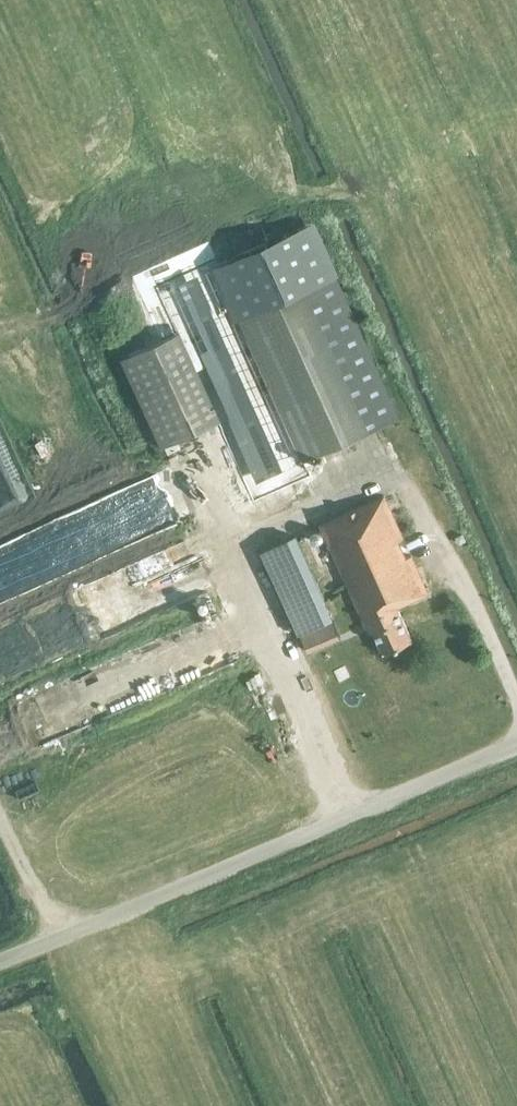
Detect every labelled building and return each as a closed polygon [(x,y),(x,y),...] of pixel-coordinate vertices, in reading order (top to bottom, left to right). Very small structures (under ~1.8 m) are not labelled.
[(238,322),(240,321),(306,291),(335,278),(312,225),(215,269),(238,322)] [(369,432),(306,291),(240,321),(303,462),(369,432)] [(218,423),(177,334),(117,362),(158,450),(218,423)] [(292,491),(294,480),(292,469),(287,460),(279,452),(269,447),(258,445),(248,447),(238,452),(230,460),(225,469),(223,480),(225,491),(230,501),(238,509),(248,514),(259,515),(269,514),(279,509),(287,501),(292,491)] [(155,500),(163,519),(179,512),(171,494),(155,500)] [(331,548),(347,584),(369,633),(373,631),(383,652),(411,639),(397,607),(428,593),(411,555),(406,556),(398,539),(403,537),(385,496),(321,524),(331,548)] [(332,613),(303,529),(267,542),(296,625),(332,613)]
